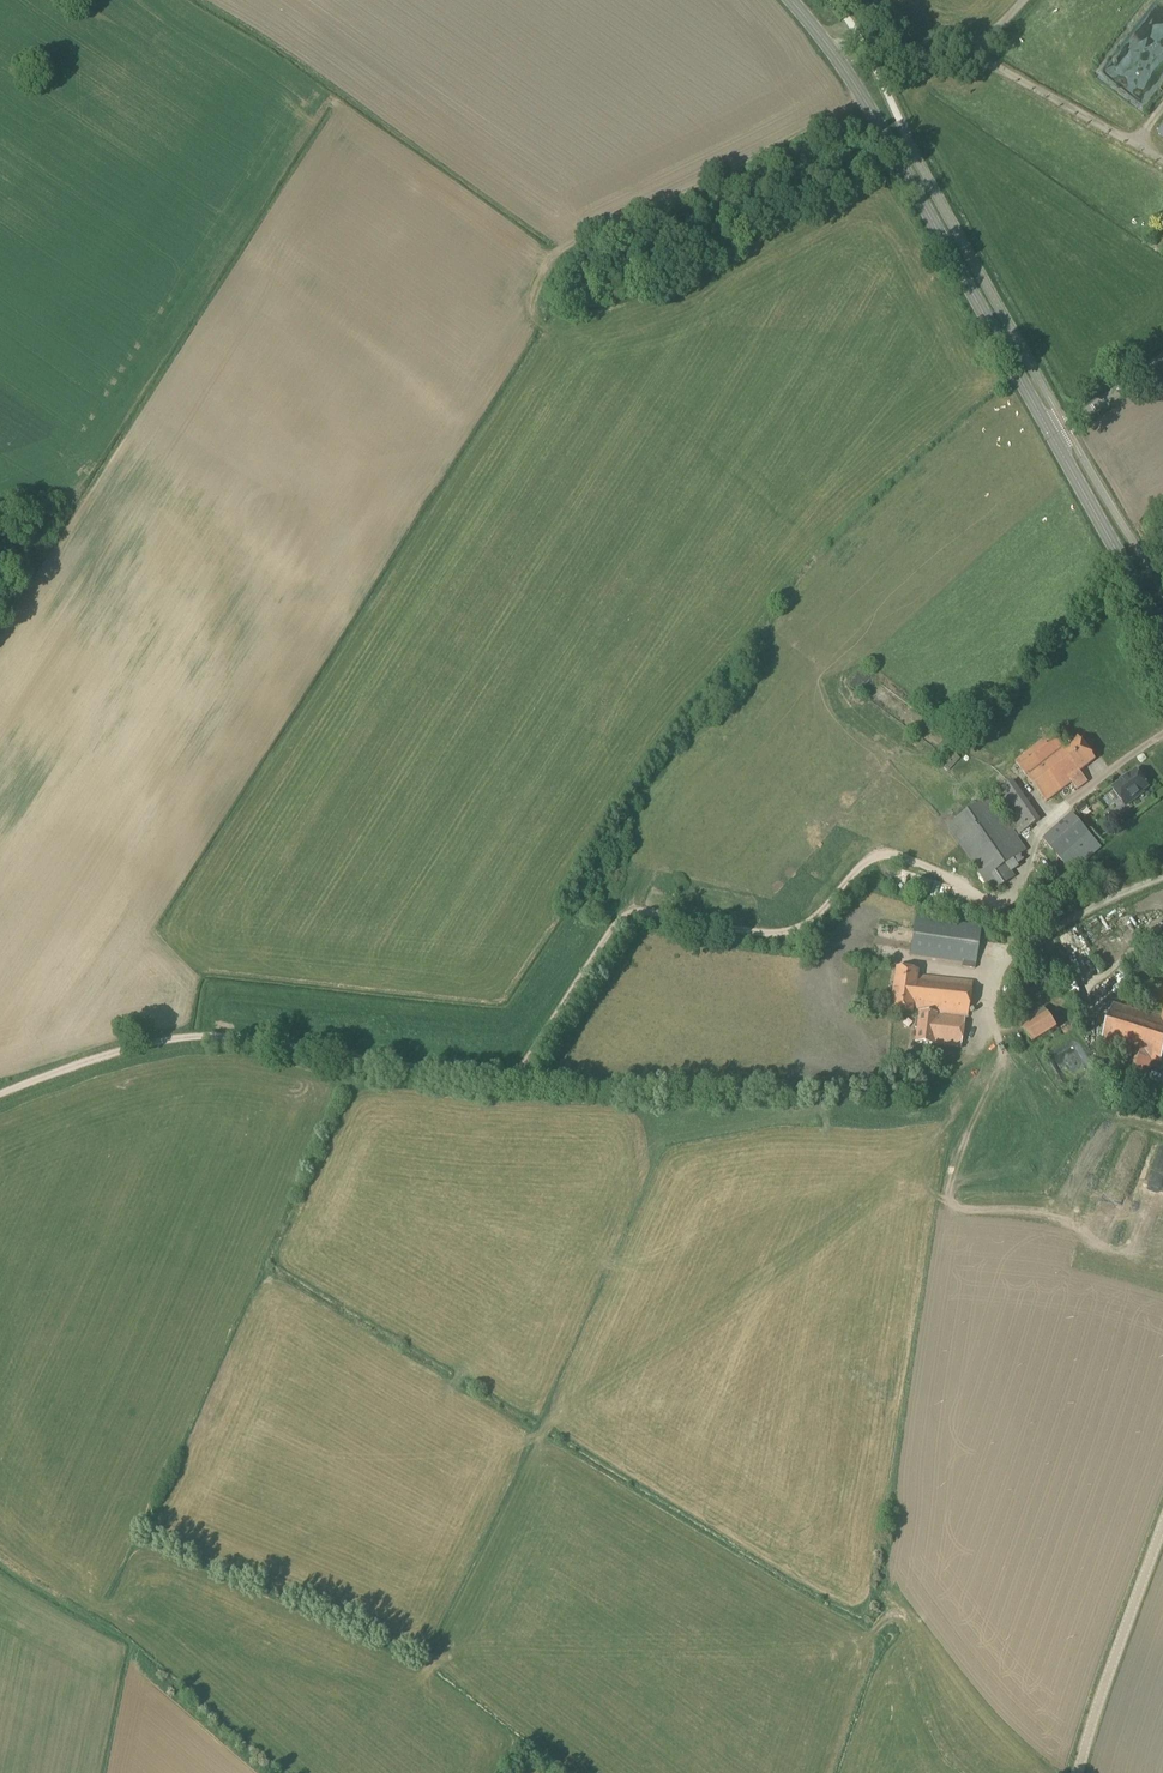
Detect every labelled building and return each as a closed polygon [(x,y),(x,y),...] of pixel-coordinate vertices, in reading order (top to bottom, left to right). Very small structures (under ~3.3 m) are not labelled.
[(868,692),(876,681),(868,675),(860,686),(868,692)] [(1065,748),(1052,733),(1015,762),(1027,778),(1028,777),(1046,802),(1071,782),(1077,790),(1087,782),(1080,772),(1095,760),(1078,738),(1065,748)] [(947,772),(959,759),(949,750),(937,763),(947,772)] [(1125,808),(1145,793),(1144,792),(1150,788),(1136,769),(1111,788),(1125,808)] [(1017,837),(1040,820),(1013,780),(992,795),(1012,825),(1010,827),(990,796),(946,827),(992,893),(1015,878),(1011,872),(1019,867),(1017,865),(1025,860),(1020,855),(1027,851),(1017,837)] [(1072,874),(1102,849),(1072,814),(1043,839),(1072,874)] [(823,819),(809,835),(818,842),(831,826),(823,819)] [(827,855),(838,865),(848,855),(836,845),(827,855)] [(974,969),(981,926),(915,916),(909,955),(962,963),(961,967),(974,969)] [(967,1018),(972,981),(917,975),(917,971),(895,968),(889,1010),(912,1013),(918,1014),(918,1015),(920,1014),(920,1012),(967,1018)] [(1126,968),(1114,979),(1119,983),(1117,985),(1122,991),(1136,978),(1126,968)] [(1162,1010),(1151,1007),(1149,1015),(1113,1003),(1101,1045),(1123,1052),(1115,1076),(1144,1085),(1152,1060),(1161,1063),(1162,1055),(1162,1009),(1162,1010)] [(963,1047),(967,1018),(920,1012),(920,1014),(918,1015),(915,1043),(932,1045),(963,1047)] [(1033,1043),(1057,1028),(1047,1013),(1022,1028),(1033,1043)]
